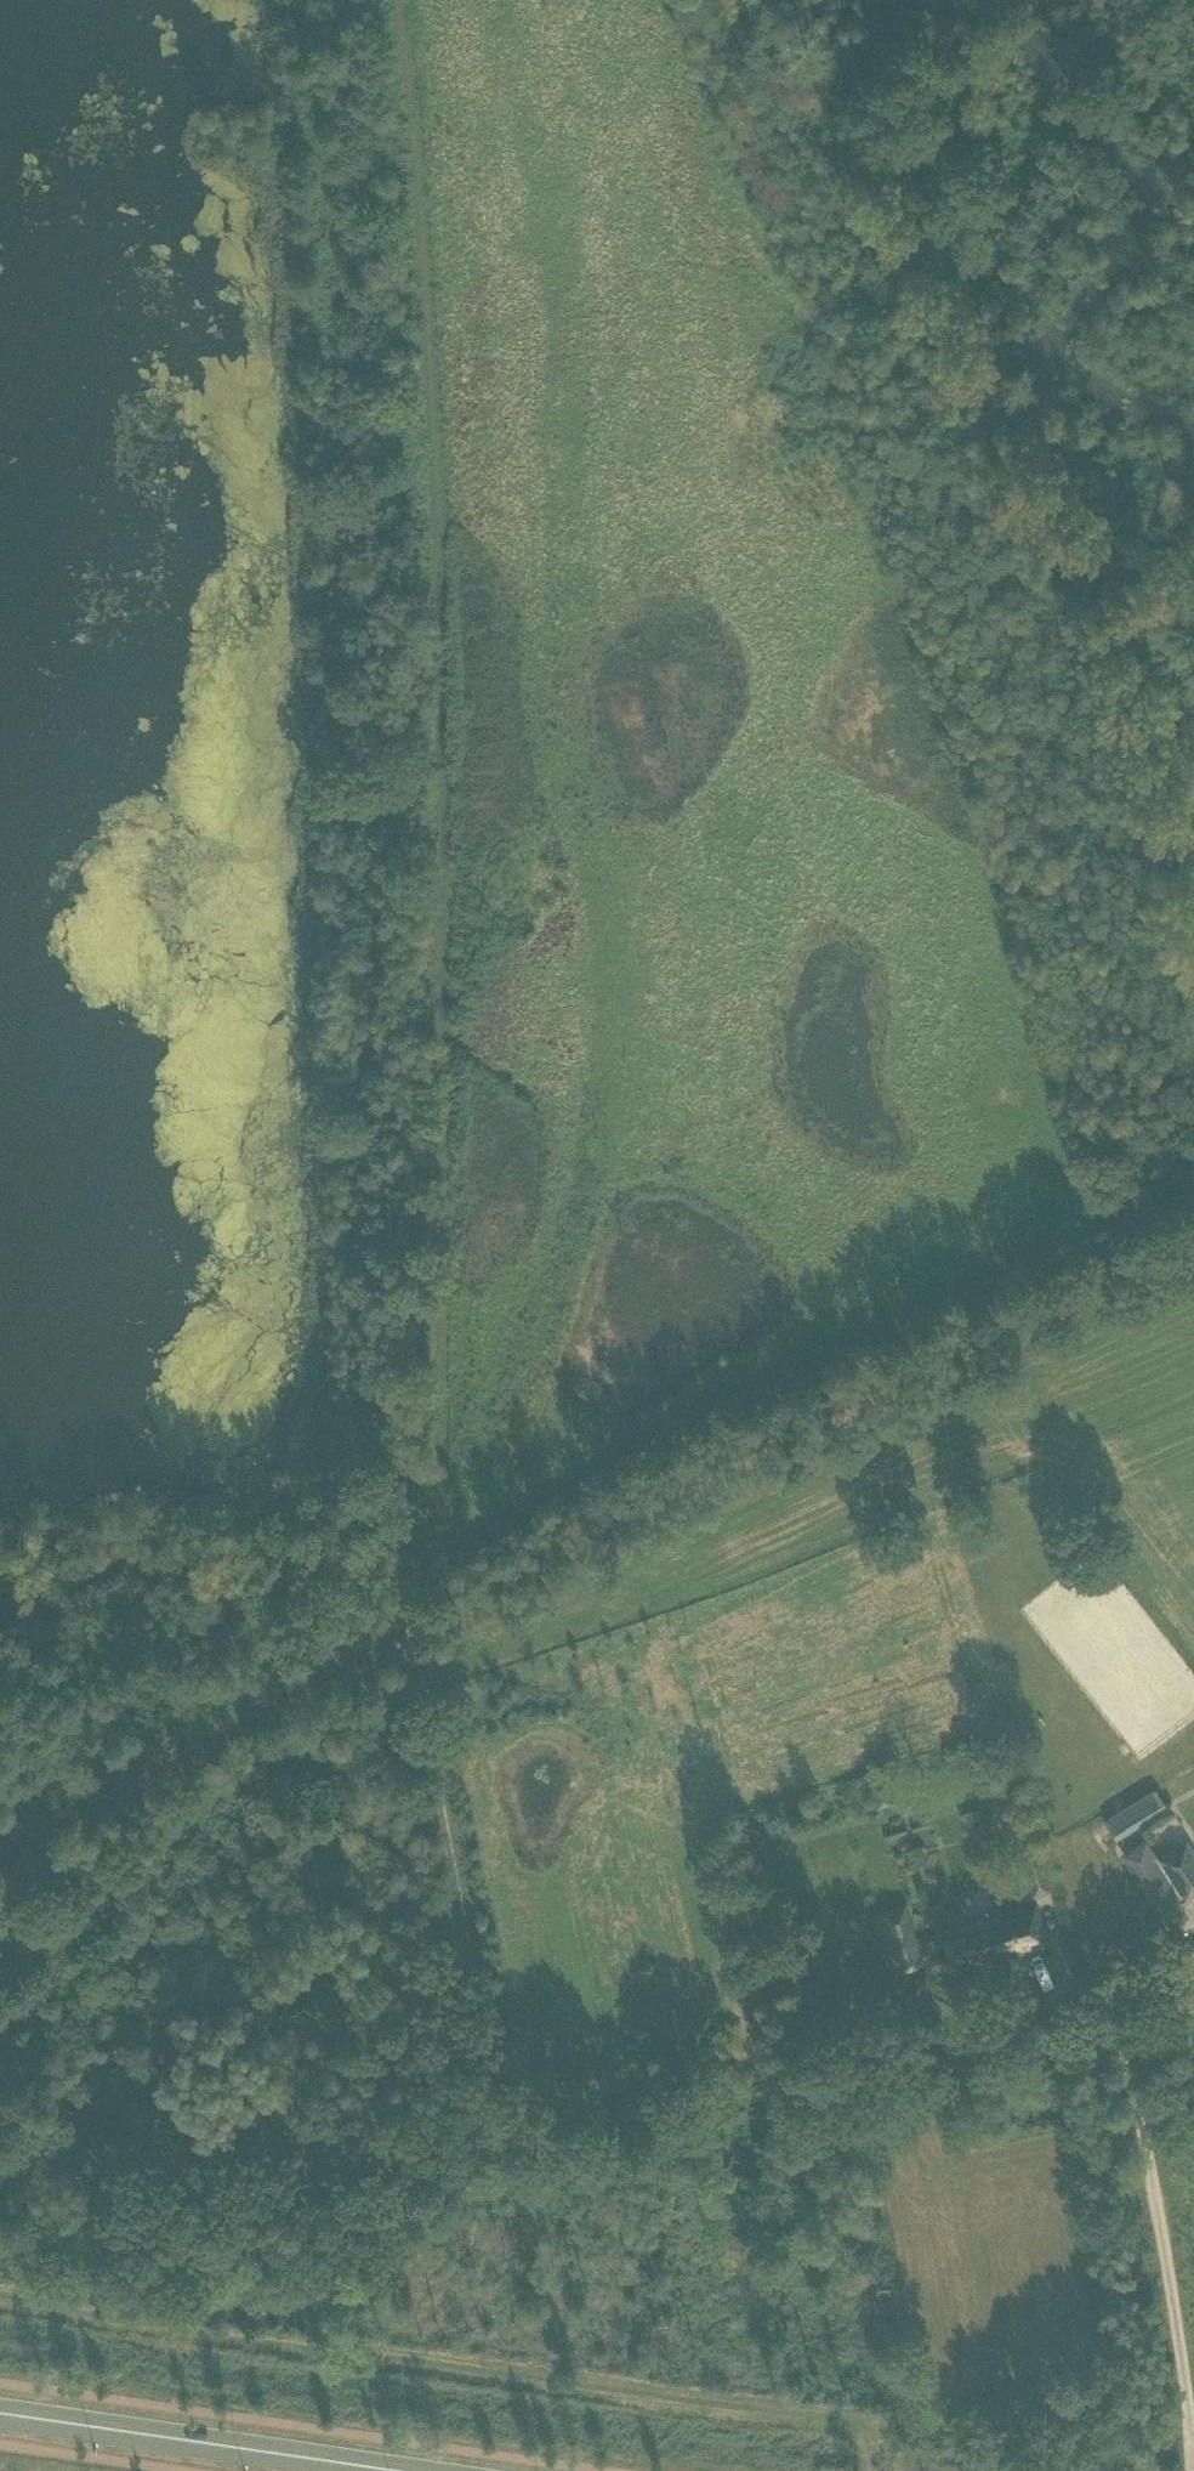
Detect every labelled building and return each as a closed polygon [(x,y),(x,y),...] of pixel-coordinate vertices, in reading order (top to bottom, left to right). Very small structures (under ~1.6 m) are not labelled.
[(1161,1788),(1108,1815),(1117,1833),(1170,1806),(1161,1788)] [(1186,1841),(1157,1859),(1146,1840),(1125,1853),(1168,1923),(1186,1912),(1179,1900),(1193,1891),(1193,1855),(1186,1841)] [(998,1958),(1046,1942),(1034,1903),(939,1930),(951,1967),(996,1953),(998,1958)] [(906,1905),(877,1914),(882,1931),(911,1922),(906,1905)]
